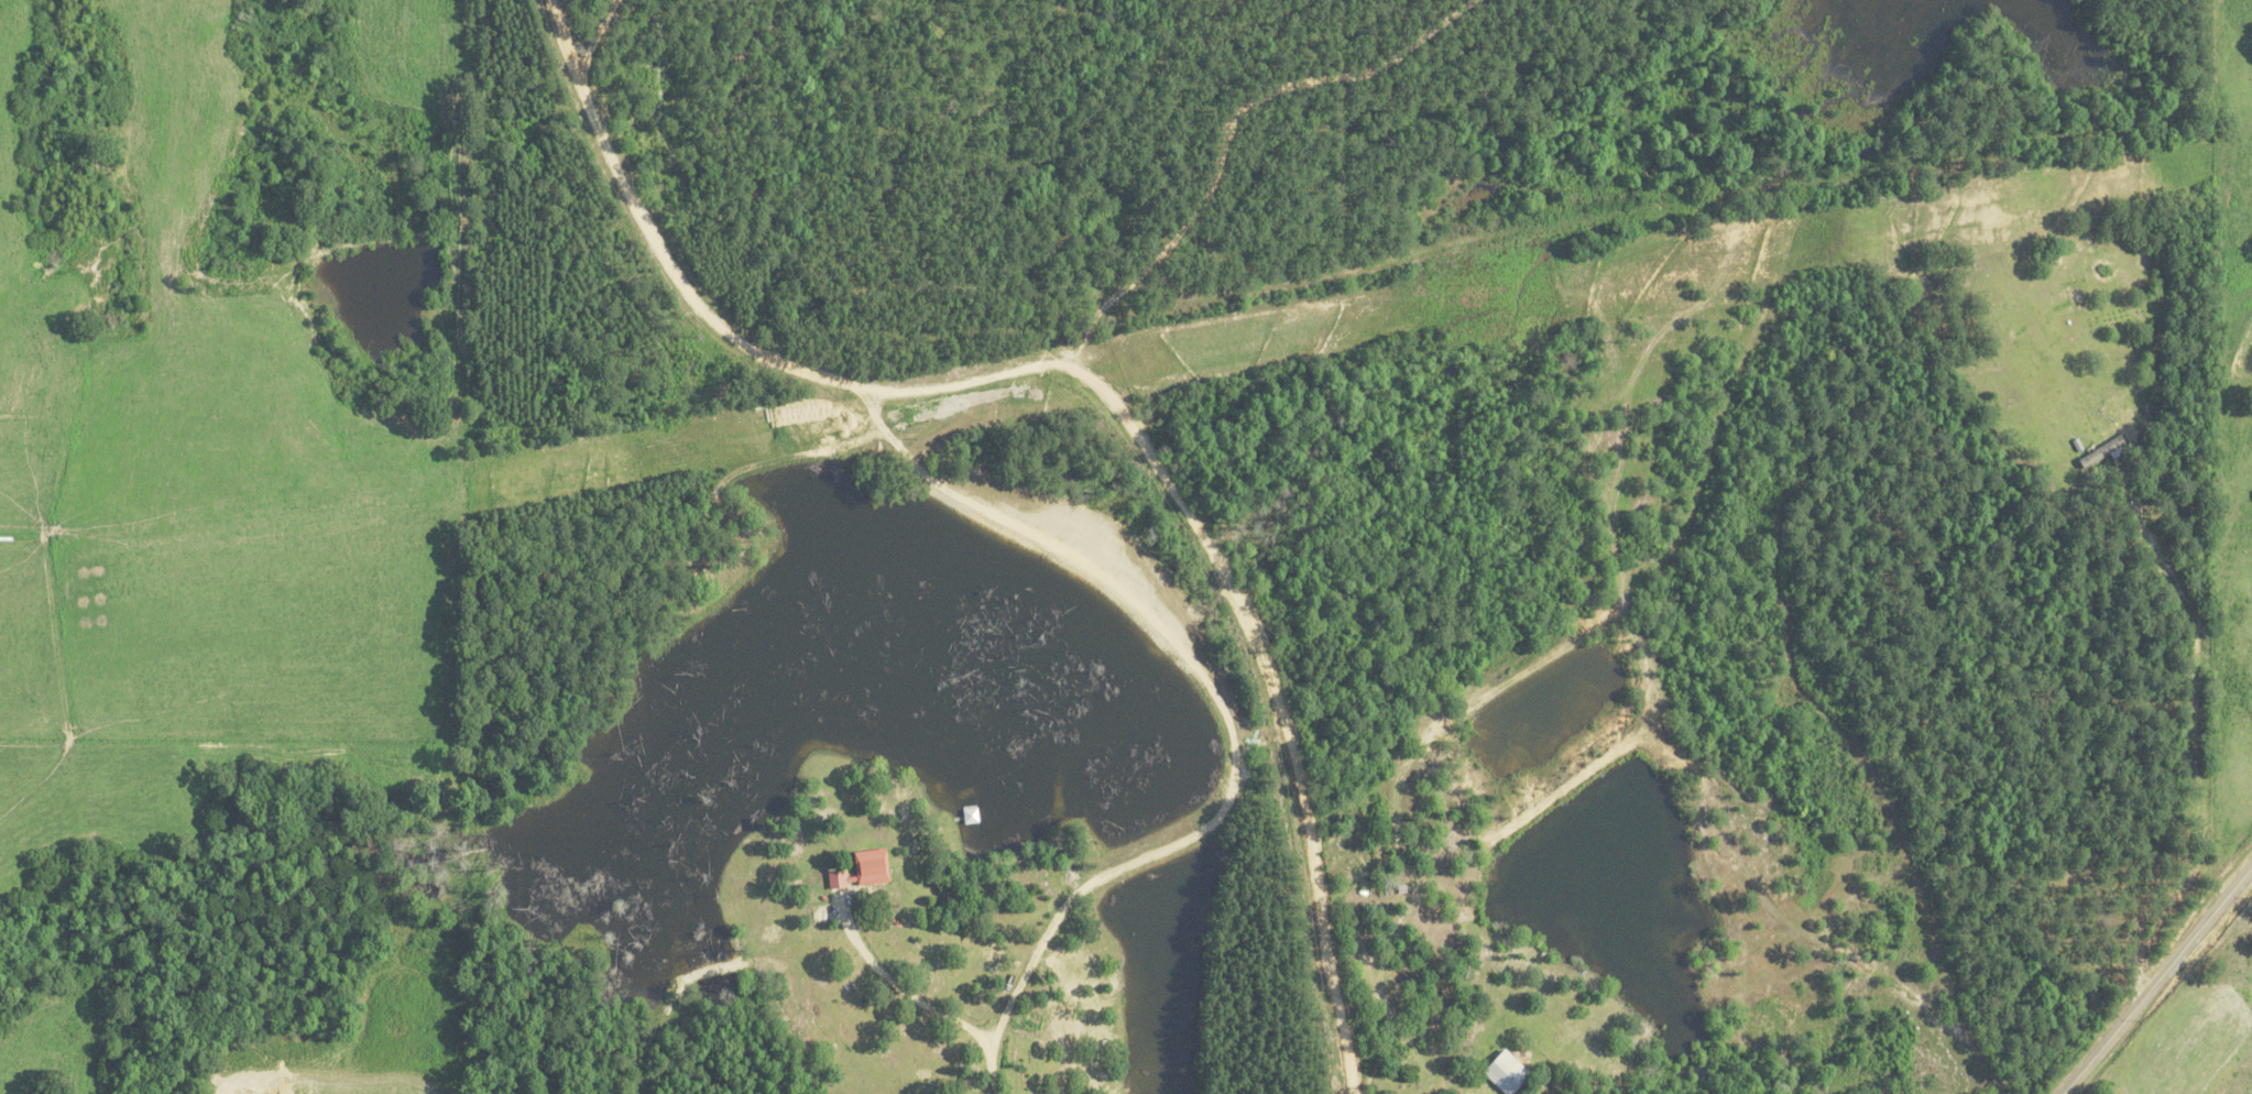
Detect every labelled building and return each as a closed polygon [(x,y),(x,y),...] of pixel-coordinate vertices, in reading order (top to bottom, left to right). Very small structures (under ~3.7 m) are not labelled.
[(2075,460),(2081,471),(2108,456),(2110,459),(2127,449),(2119,435),(2075,460)] [(825,888),(886,880),(882,847),(848,851),(851,875),(842,876),(841,868),(823,871),(825,888)] [(1501,1093),(1507,1093),(1526,1073),(1498,1048),(1476,1072),(1501,1093)]
